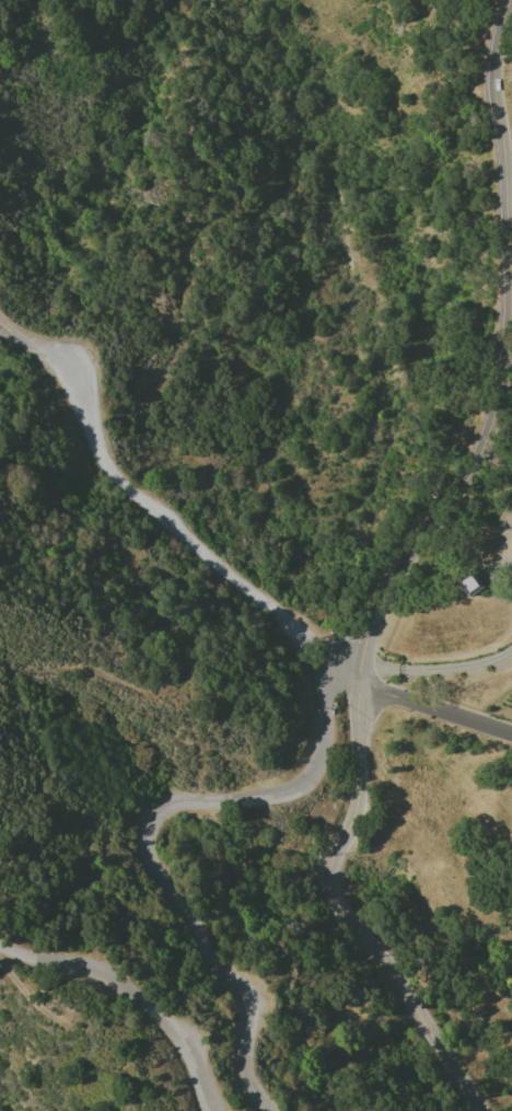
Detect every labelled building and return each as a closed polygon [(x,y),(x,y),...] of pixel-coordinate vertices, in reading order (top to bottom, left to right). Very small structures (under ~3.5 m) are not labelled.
[(458,581),(467,598),(483,589),(474,573),(458,581)]
